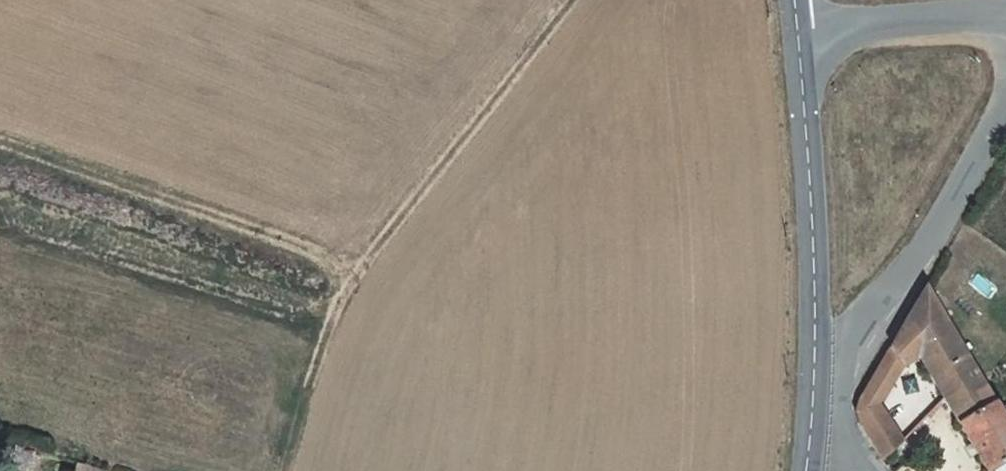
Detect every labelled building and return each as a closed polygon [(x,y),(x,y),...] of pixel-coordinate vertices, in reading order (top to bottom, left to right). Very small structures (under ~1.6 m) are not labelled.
[(890,349),(903,367),(921,340),(950,388),(942,393),(988,470),(991,470),(1005,462),(1005,423),(926,288),(890,349)] [(859,402),(856,412),(879,404),(903,367),(890,349),(870,382),(859,402)] [(879,404),(856,412),(860,423),(881,459),(903,441),(879,404)] [(991,470),(1005,470),(1005,462),(991,470)]
